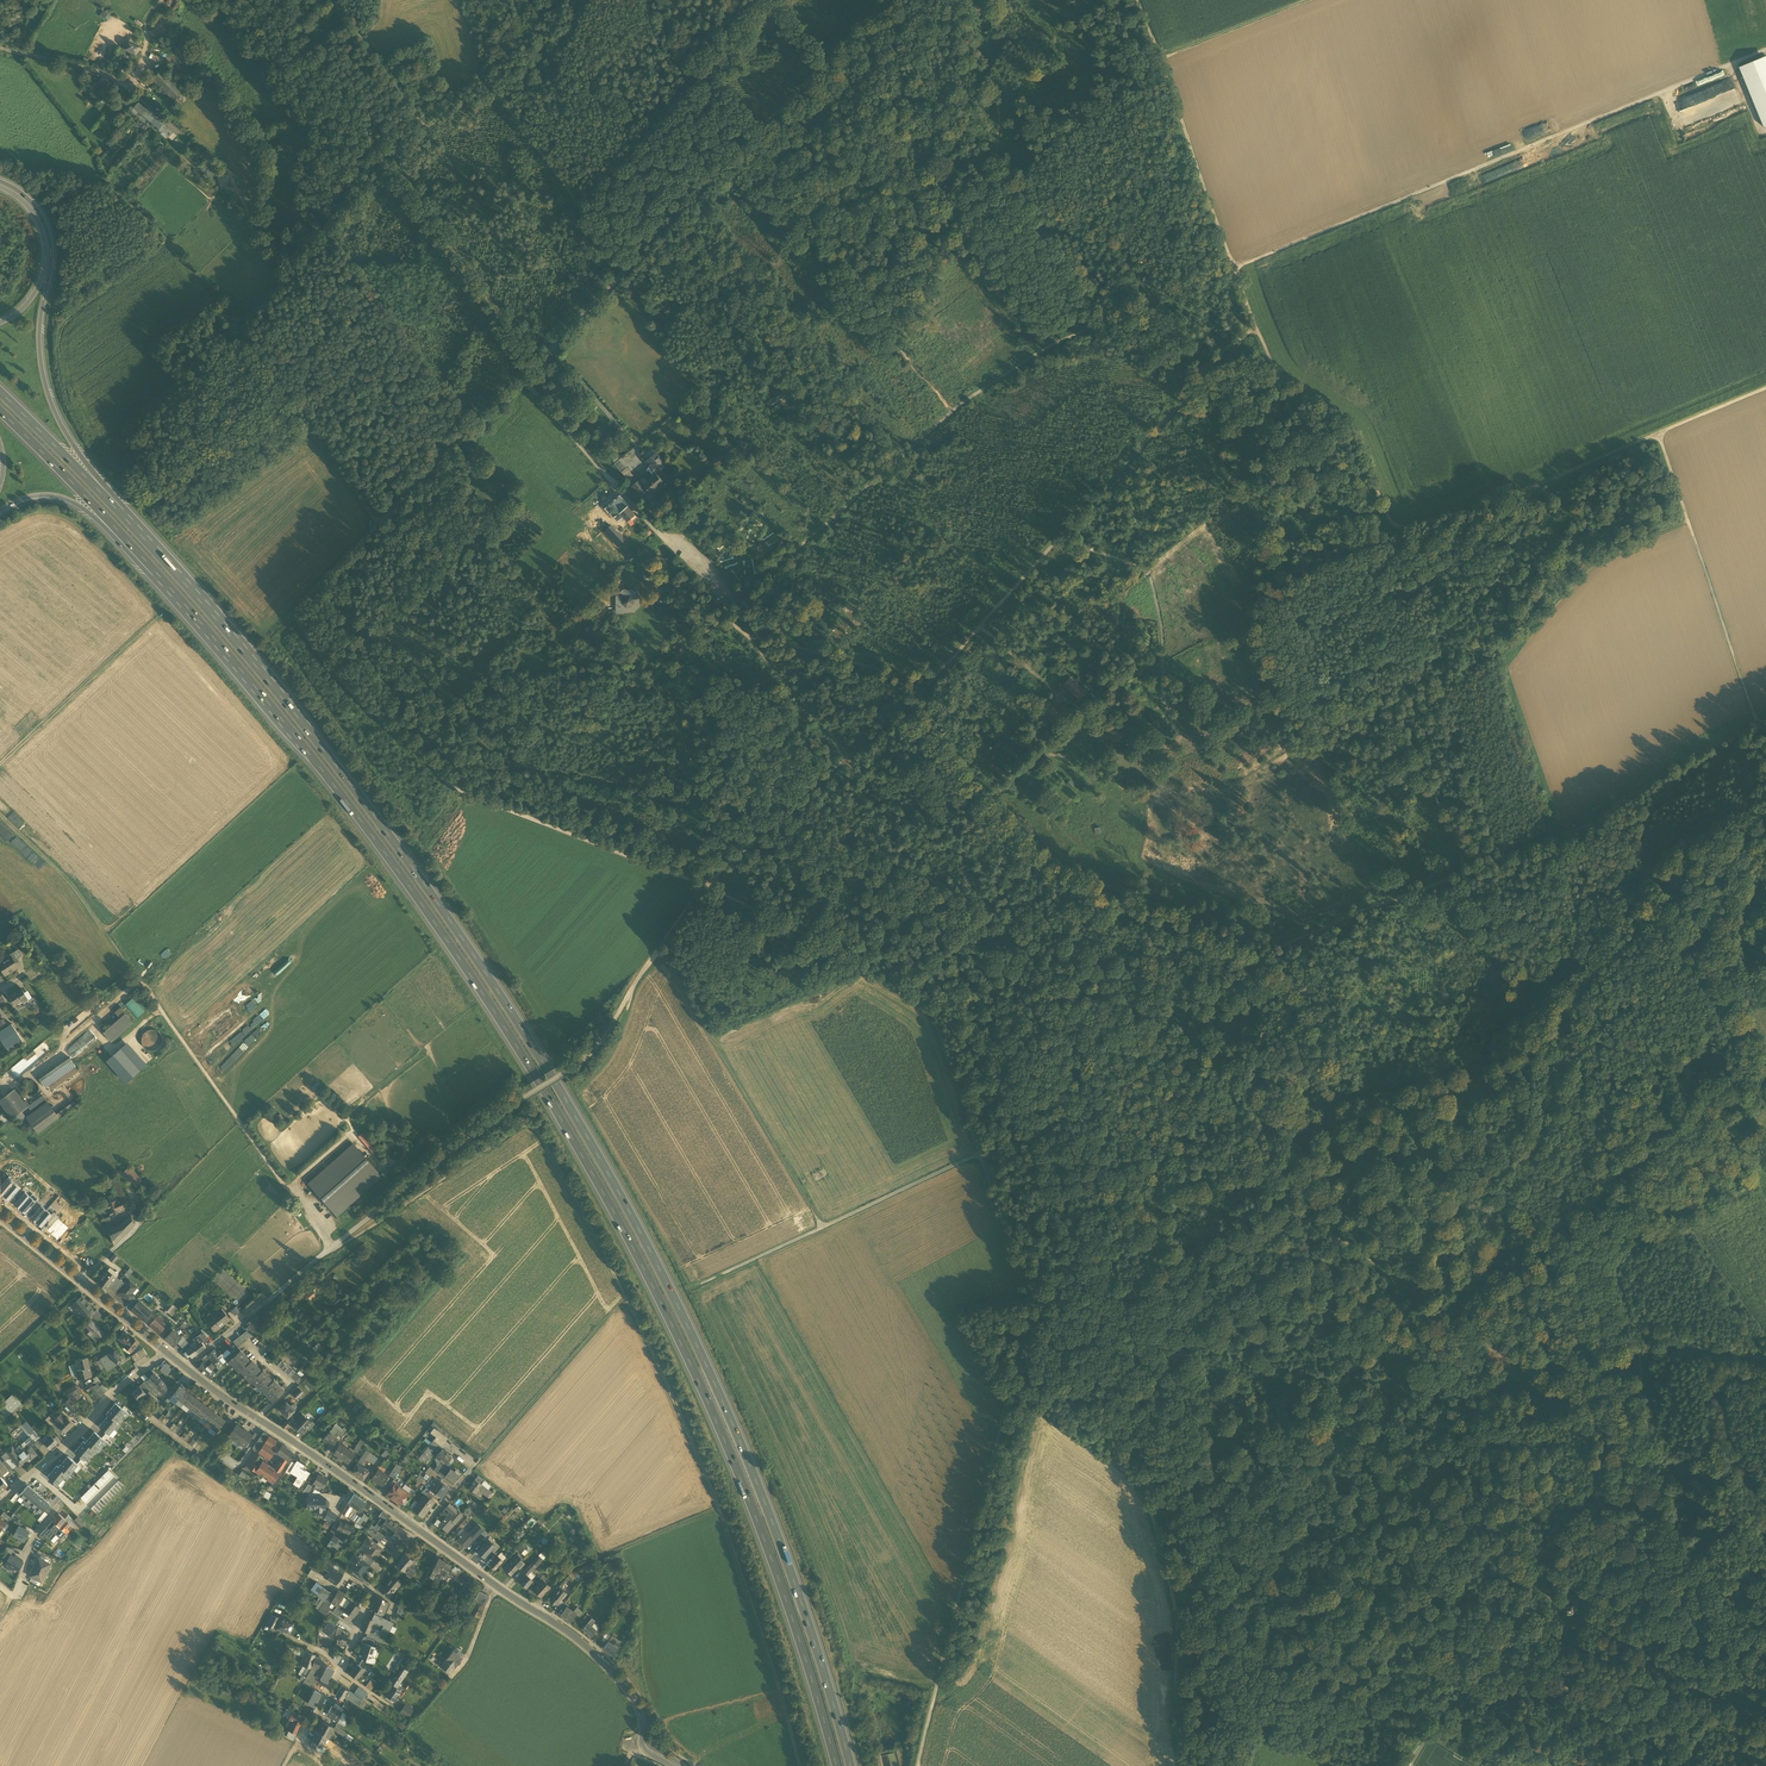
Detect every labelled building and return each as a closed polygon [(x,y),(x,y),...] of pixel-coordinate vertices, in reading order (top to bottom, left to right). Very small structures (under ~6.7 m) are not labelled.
[(124,50),(135,55),(139,47),(128,42),(124,50)] [(1604,52),(1598,54),(1611,103),(1618,102),(1617,98),(1616,98),(1604,52)] [(1739,67),(1764,127),(1765,126),(1765,56),(1739,67)] [(152,80),(174,101),(183,92),(161,70),(152,80)] [(1691,112),(1681,116),(1684,124),(1733,106),(1730,99),(1717,104),(1715,100),(1690,109),(1691,112)] [(134,107),(160,129),(164,124),(138,102),(134,107)] [(160,129),(169,137),(173,132),(164,124),(160,129)] [(1667,154),(1673,151),(1665,129),(1659,132),(1667,154)] [(1446,143),(1440,145),(1449,172),(1454,170),(1446,143)] [(209,179),(216,169),(211,166),(204,176),(209,179)] [(773,398),(776,401),(786,393),(784,390),(783,391),(781,389),(774,395),(775,396),(773,398)] [(619,457),(614,452),(609,456),(613,462),(619,457)] [(656,471),(659,473),(665,468),(663,465),(665,464),(655,453),(654,454),(653,453),(651,455),(651,456),(645,462),(646,462),(646,463),(648,466),(649,465),(650,466),(655,472),(656,471)] [(614,464),(628,480),(634,476),(619,460),(614,464)] [(652,475),(655,472),(650,466),(646,470),(647,472),(649,471),(652,475)] [(663,482),(665,483),(668,481),(670,479),(663,471),(658,476),(663,482)] [(648,482),(644,486),(647,490),(650,493),(663,482),(658,476),(657,475),(648,482)] [(641,495),(647,490),(644,486),(640,481),(639,480),(632,486),(641,495)] [(663,482),(650,493),(654,497),(667,486),(665,483),(663,482)] [(628,506),(620,497),(612,504),(620,513),(627,506),(628,506)] [(623,516),(620,513),(612,504),(606,509),(617,521),(623,516)] [(623,516),(628,522),(631,519),(635,515),(628,506),(627,506),(620,513),(623,516)] [(621,536),(611,525),(609,527),(619,537),(621,536)] [(609,527),(605,531),(618,546),(625,540),(621,536),(619,537),(609,527)] [(709,554),(712,558),(719,552),(715,548),(714,549),(709,554)] [(737,575),(741,572),(735,564),(731,567),(737,575)] [(644,572),(648,572),(649,571),(644,571),(640,574),(640,579),(644,583),(644,582),(642,579),(642,575),(644,572)] [(649,571),(648,572),(651,575),(651,579),(648,582),(644,582),(644,583),(649,583),(652,579),(652,575),(649,571)] [(644,582),(648,582),(651,579),(651,575),(648,572),(644,572),(642,575),(642,579),(644,582)] [(624,612),(617,612),(616,614),(633,613),(640,606),(640,598),(642,597),(633,589),(633,591),(639,597),(633,600),(633,603),(630,606),(627,606),(624,612)] [(623,591),(633,591),(633,589),(623,589),(616,597),(616,614),(617,612),(617,597),(623,591)] [(617,597),(617,612),(624,612),(627,606),(630,606),(633,603),(633,600),(639,597),(633,591),(623,591),(617,597)] [(744,601),(748,605),(753,601),(748,596),(744,601)] [(748,605),(744,601),(743,600),(740,603),(741,604),(747,609),(748,610),(750,607),(748,605)] [(747,609),(741,604),(738,607),(743,613),(747,609)] [(1064,686),(1073,694),(1080,685),(1071,677),(1064,686)] [(1073,694),(1080,701),(1088,692),(1080,685),(1073,694)] [(1040,711),(1057,726),(1065,717),(1048,702),(1040,711)] [(18,949),(13,952),(17,958),(22,955),(18,949)] [(5,975),(14,970),(14,969),(18,966),(14,960),(11,956),(11,957),(2,962),(3,964),(0,966),(0,968),(5,975)] [(9,996),(15,1005),(22,1001),(24,1003),(29,1000),(21,988),(9,996)] [(222,1011),(237,1003),(234,996),(218,1004),(222,1011)] [(29,1000),(32,1006),(38,1003),(34,997),(29,1000)] [(133,997),(125,1004),(137,1018),(145,1011),(133,997)] [(115,1012),(120,1018),(125,1014),(120,1008),(115,1012)] [(217,1010),(201,1022),(203,1025),(220,1014),(217,1010)] [(104,1033),(111,1041),(132,1022),(125,1014),(120,1018),(104,1033)] [(6,1048),(21,1039),(12,1023),(0,1031),(0,1039),(6,1048)] [(148,1030),(143,1034),(142,1040),(144,1046),(149,1050),(156,1050),(161,1046),(162,1039),(160,1033),(155,1030),(148,1030)] [(44,1042),(5,1071),(13,1081),(51,1051),(44,1042)] [(126,1044),(120,1049),(139,1070),(145,1065),(126,1044)] [(107,1061),(126,1082),(139,1070),(120,1049),(107,1061)] [(39,1079),(45,1087),(48,1085),(76,1066),(70,1057),(39,1079)] [(79,1071),(76,1066),(48,1085),(51,1090),(79,1071)] [(24,1085),(24,1090),(28,1095),(34,1095),(38,1091),(38,1085),(34,1081),(28,1081),(24,1085)] [(11,1118),(14,1117),(21,1111),(27,1107),(14,1090),(0,1100),(0,1103),(11,1118)] [(42,1095),(28,1106),(30,1109),(45,1098),(42,1095)] [(26,1117),(37,1132),(47,1125),(58,1116),(56,1114),(47,1101),(26,1117)] [(56,1114),(58,1116),(76,1104),(74,1101),(56,1114)] [(21,1111),(14,1117),(18,1122),(25,1116),(21,1111)] [(360,1136),(374,1152),(377,1149),(363,1133),(360,1136)] [(308,1184),(336,1216),(382,1176),(375,1169),(378,1166),(369,1155),(366,1158),(353,1144),(308,1184)] [(383,1156),(377,1149),(374,1152),(380,1158),(383,1156)] [(123,1172),(133,1182),(139,1177),(129,1166),(123,1172)] [(1,1182),(4,1184),(9,1178),(10,1177),(7,1175),(1,1182)] [(108,1187),(114,1200),(124,1196),(121,1186),(116,1176),(108,1179),(111,1186),(108,1187)] [(133,1182),(137,1186),(142,1180),(139,1177),(133,1182)] [(4,1195),(14,1183),(9,1178),(4,1184),(0,1188),(0,1192),(4,1195)] [(9,1199),(15,1193),(19,1187),(14,1183),(4,1195),(9,1199)] [(15,1193),(17,1195),(24,1188),(21,1186),(19,1187),(15,1193)] [(17,1195),(20,1197),(25,1192),(26,1190),(24,1188),(17,1195)] [(15,1204),(20,1208),(30,1196),(25,1192),(20,1197),(15,1204)] [(25,1213),(31,1206),(36,1201),(30,1196),(20,1208),(25,1213)] [(124,1196),(114,1200),(117,1206),(115,1206),(117,1213),(128,1208),(124,1196)] [(31,1206),(34,1208),(40,1201),(37,1199),(36,1201),(31,1206)] [(111,1216),(117,1213),(115,1206),(117,1206),(114,1200),(106,1204),(111,1216)] [(34,1208),(36,1211),(41,1205),(43,1204),(40,1201),(34,1208)] [(31,1217),(36,1222),(47,1210),(41,1205),(36,1211),(31,1217)] [(41,1226),(47,1220),(52,1214),(47,1210),(36,1222),(41,1226)] [(47,1220),(50,1222),(56,1215),(53,1212),(52,1214),(47,1220)] [(50,1222),(53,1224),(58,1219),(59,1217),(56,1215),(50,1222)] [(113,1244),(114,1244),(134,1223),(131,1215),(130,1216),(122,1223),(114,1227),(109,1216),(104,1218),(114,1244),(113,1244)] [(47,1231),(52,1235),(63,1223),(58,1219),(53,1224),(47,1231)] [(58,1240),(63,1233),(68,1228),(63,1223),(52,1235),(58,1240)] [(63,1233),(66,1235),(72,1228),(70,1226),(68,1228),(63,1233)] [(66,1235),(69,1238),(74,1232),(75,1231),(72,1228),(66,1235)] [(63,1244),(69,1249),(79,1237),(74,1232),(69,1238),(63,1244)] [(74,1253),(79,1247),(84,1241),(79,1237),(69,1249),(74,1253)] [(79,1247),(82,1249),(88,1242),(86,1240),(84,1241),(79,1247)] [(91,1244),(88,1242),(82,1249),(85,1252),(91,1244)] [(91,1247),(84,1255),(92,1262),(99,1254),(91,1247)] [(109,1260),(113,1263),(118,1257),(114,1254),(109,1260)] [(106,1290),(108,1287),(110,1284),(116,1277),(108,1270),(97,1283),(106,1290)] [(110,1287),(113,1289),(120,1280),(116,1277),(110,1284),(112,1285),(110,1287)] [(124,1283),(120,1280),(113,1289),(117,1293),(124,1283)] [(121,1295),(124,1297),(129,1302),(133,1297),(130,1295),(132,1293),(137,1288),(137,1287),(130,1280),(119,1293),(121,1295)] [(313,1289),(306,1294),(310,1299),(317,1294),(313,1289)] [(71,1305),(77,1312),(87,1302),(82,1296),(77,1301),(71,1305)] [(132,1310),(144,1321),(149,1314),(147,1312),(146,1308),(139,1301),(132,1310)] [(93,1309),(87,1302),(77,1312),(82,1318),(85,1315),(92,1309),(93,1309)] [(165,1309),(169,1312),(174,1306),(171,1303),(165,1309)] [(177,1308),(174,1306),(169,1312),(173,1315),(175,1313),(173,1312),(177,1308)] [(231,1310),(235,1316),(240,1311),(236,1306),(231,1310)] [(206,1320),(215,1331),(230,1319),(226,1314),(221,1308),(213,1315),(214,1316),(208,1321),(207,1320),(206,1320)] [(85,1315),(87,1318),(92,1314),(94,1312),(92,1309),(85,1315)] [(154,1319),(160,1325),(164,1321),(163,1320),(158,1316),(154,1319)] [(247,1330),(251,1336),(256,1332),(262,1328),(253,1317),(246,1323),(248,1326),(246,1329),(247,1330)] [(149,1325),(159,1334),(164,1328),(160,1325),(154,1319),(153,1321),(149,1325)] [(90,1336),(95,1341),(104,1333),(91,1320),(85,1326),(93,1333),(90,1336)] [(262,1327),(262,1328),(256,1332),(259,1336),(265,1331),(262,1327)] [(202,1332),(207,1337),(209,1335),(203,1328),(201,1330),(202,1332)] [(165,1339),(173,1346),(176,1342),(181,1337),(173,1330),(165,1339)] [(242,1334),(238,1337),(243,1343),(247,1339),(251,1336),(247,1330),(242,1334)] [(202,1332),(201,1333),(197,1336),(195,1337),(199,1343),(200,1343),(201,1341),(207,1337),(202,1332)] [(118,1339),(121,1342),(126,1335),(123,1333),(118,1339)] [(124,1347),(131,1352),(138,1343),(135,1340),(135,1339),(134,1338),(133,1339),(132,1338),(131,1339),(126,1335),(121,1342),(125,1345),(124,1347)] [(181,1337),(176,1342),(180,1345),(185,1340),(184,1337),(182,1335),(181,1337)] [(238,1337),(233,1341),(237,1347),(243,1343),(238,1337)] [(180,1345),(182,1348),(188,1343),(185,1340),(180,1345)] [(206,1347),(201,1341),(200,1343),(199,1343),(197,1344),(192,1348),(192,1349),(197,1354),(206,1347)] [(312,1348),(317,1354),(323,1349),(318,1343),(312,1348)] [(192,1358),(197,1354),(192,1349),(192,1348),(191,1347),(186,1351),(190,1356),(192,1358)] [(143,1348),(137,1352),(141,1358),(147,1354),(143,1348)] [(222,1356),(224,1359),(231,1353),(227,1349),(222,1354),(223,1355),(222,1356)] [(224,1359),(227,1362),(229,1360),(238,1352),(235,1349),(231,1353),(224,1359)] [(114,1350),(110,1353),(117,1364),(121,1361),(114,1350)] [(209,1357),(214,1363),(215,1363),(219,1359),(222,1356),(223,1355),(222,1354),(219,1351),(217,1353),(214,1350),(208,1355),(209,1357)] [(229,1360),(234,1366),(245,1356),(240,1350),(238,1352),(229,1360)] [(313,1354),(311,1350),(303,1356),(306,1360),(313,1354)] [(135,1362),(141,1358),(137,1352),(131,1356),(135,1362)] [(117,1364),(110,1353),(99,1360),(104,1367),(107,1370),(115,1365),(115,1366),(117,1364)] [(239,1371),(241,1370),(250,1362),(245,1356),(234,1366),(239,1371)] [(80,1359),(83,1368),(89,1367),(86,1358),(80,1359)] [(215,1363),(220,1368),(221,1367),(227,1362),(224,1359),(222,1360),(221,1359),(220,1360),(219,1359),(215,1363)] [(104,1367),(99,1360),(96,1362),(101,1369),(104,1367)] [(241,1370),(246,1375),(256,1366),(251,1360),(250,1362),(241,1370)] [(198,1368),(210,1378),(212,1376),(211,1376),(215,1373),(203,1363),(198,1368)] [(160,1370),(165,1374),(166,1372),(165,1371),(169,1367),(165,1364),(160,1370)] [(250,1381),(252,1380),(261,1371),(256,1366),(246,1375),(250,1381)] [(91,1376),(89,1367),(83,1368),(76,1370),(76,1371),(77,1374),(78,1379),(91,1376)] [(252,1380),(257,1385),(267,1376),(262,1370),(261,1371),(252,1380)] [(148,1379),(152,1383),(155,1386),(161,1380),(154,1373),(149,1379),(148,1379)] [(262,1391),(263,1389),(272,1381),(267,1376),(257,1385),(262,1391)] [(312,1387),(305,1379),(301,1383),(308,1391),(312,1387)] [(156,1392),(156,1393),(159,1390),(162,1393),(162,1394),(168,1387),(161,1380),(155,1386),(152,1389),(153,1389),(156,1392)] [(263,1389),(268,1395),(279,1385),(274,1380),(272,1381),(263,1389)] [(149,1391),(150,1392),(153,1389),(152,1389),(149,1386),(145,1381),(144,1381),(142,1383),(149,1391)] [(91,1389),(98,1398),(103,1394),(98,1388),(97,1386),(94,1388),(93,1386),(92,1385),(91,1383),(85,1388),(88,1391),(91,1389)] [(140,1386),(146,1393),(149,1391),(142,1383),(140,1386)] [(67,1390),(69,1394),(78,1388),(76,1385),(67,1390)] [(172,1395),(178,1399),(185,1390),(180,1385),(172,1395)] [(284,1391),(279,1385),(268,1395),(273,1401),(284,1391)] [(139,1400),(143,1397),(146,1393),(140,1386),(132,1392),(139,1400)] [(290,1393),(293,1395),(300,1388),(297,1386),(293,1390),(290,1393)] [(67,1394),(69,1399),(71,1402),(72,1402),(83,1396),(83,1395),(78,1388),(69,1394),(67,1394)] [(293,1395),(297,1399),(303,1392),(300,1388),(293,1395)] [(185,1390),(178,1399),(184,1404),(191,1394),(185,1390)] [(150,1392),(149,1391),(146,1393),(151,1398),(156,1404),(159,1401),(153,1395),(150,1392)] [(6,1417),(21,1403),(13,1393),(2,1404),(3,1405),(0,1407),(0,1410),(6,1417)] [(151,1398),(146,1393),(143,1397),(147,1401),(151,1398)] [(191,1394),(184,1404),(189,1408),(197,1398),(191,1394)] [(178,1399),(172,1395),(169,1400),(175,1404),(175,1403),(178,1399)] [(189,1408),(195,1412),(202,1403),(197,1398),(189,1408)] [(77,1408),(72,1402),(71,1402),(69,1399),(65,1403),(67,1406),(70,1409),(73,1412),(77,1408)] [(181,1407),(184,1404),(178,1399),(175,1403),(181,1407)] [(278,1409),(287,1417),(294,1410),(294,1409),(296,1408),(295,1407),(296,1406),(293,1404),(292,1405),(291,1404),(290,1405),(286,1401),(278,1409)] [(116,1403),(111,1408),(121,1417),(126,1411),(122,1408),(116,1403)] [(195,1412),(201,1417),(208,1407),(202,1403),(195,1412)] [(361,1406),(357,1403),(352,1409),(356,1412),(361,1406)] [(122,1408),(126,1411),(129,1415),(130,1415),(133,1412),(124,1405),(122,1408)] [(82,1416),(85,1418),(93,1408),(90,1406),(82,1416)] [(201,1417),(207,1421),(214,1411),(208,1407),(201,1417)] [(116,1422),(121,1417),(111,1408),(106,1414),(108,1415),(112,1419),(116,1422)] [(189,1408),(187,1411),(187,1412),(192,1416),(195,1412),(189,1408)] [(68,1412),(75,1420),(78,1417),(73,1412),(70,1409),(68,1412)] [(126,1411),(121,1417),(124,1419),(125,1420),(129,1415),(126,1411)] [(214,1411),(207,1421),(212,1425),(220,1416),(214,1411)] [(192,1416),(198,1420),(201,1417),(195,1412),(192,1416)] [(54,1419),(59,1424),(65,1418),(60,1413),(54,1419)] [(108,1415),(104,1421),(114,1429),(118,1424),(116,1422),(112,1419),(108,1415)] [(310,1422),(304,1417),(302,1415),(300,1417),(296,1421),(292,1425),(293,1426),(301,1433),(306,1428),(311,1423),(310,1422)] [(45,1420),(51,1427),(55,1423),(49,1416),(45,1420)] [(225,1420),(220,1416),(212,1425),(211,1427),(217,1432),(225,1420)] [(66,1417),(65,1418),(59,1424),(58,1425),(63,1431),(65,1433),(73,1425),(66,1417)] [(198,1420),(204,1425),(207,1421),(201,1417),(198,1420)] [(287,1422),(292,1426),(293,1426),(292,1425),(296,1421),(292,1417),(287,1422)] [(34,1441),(39,1437),(26,1421),(20,1425),(30,1436),(34,1441)] [(109,1435),(114,1429),(104,1421),(99,1426),(106,1432),(109,1435)] [(306,1428),(309,1430),(315,1424),(312,1421),(311,1422),(310,1422),(311,1423),(306,1428)] [(434,1427),(445,1436),(447,1434),(433,1422),(425,1433),(433,1439),(435,1437),(435,1436),(430,1432),(434,1427)] [(51,1427),(58,1435),(63,1431),(58,1425),(55,1423),(51,1427)] [(228,1436),(234,1440),(242,1428),(236,1424),(228,1436)] [(340,1432),(343,1429),(336,1424),(334,1427),(340,1432)] [(211,1427),(209,1429),(208,1431),(214,1436),(217,1432),(211,1427)] [(323,1439),(331,1447),(336,1441),(335,1440),(339,1434),(340,1433),(340,1432),(334,1427),(329,1432),(323,1439)] [(439,1444),(445,1436),(434,1427),(430,1432),(435,1436),(435,1437),(433,1439),(439,1444)] [(234,1440),(239,1443),(247,1432),(242,1428),(234,1440)] [(109,1435),(112,1437),(113,1438),(117,1432),(116,1432),(114,1429),(109,1435)] [(51,1436),(56,1441),(59,1438),(52,1432),(49,1436),(50,1437),(51,1436)] [(94,1432),(90,1437),(100,1446),(104,1440),(102,1438),(94,1432)] [(253,1435),(247,1432),(239,1443),(245,1447),(251,1438),(253,1435)] [(253,1448),(254,1449),(256,1450),(260,1453),(267,1444),(274,1449),(278,1452),(282,1444),(264,1432),(253,1448)] [(102,1438),(104,1440),(107,1442),(110,1445),(112,1442),(109,1440),(104,1435),(102,1438)] [(21,1445),(23,1447),(27,1443),(30,1447),(34,1444),(35,1443),(34,1441),(30,1436),(23,1442),(21,1444),(22,1445),(21,1445)] [(44,1443),(50,1450),(58,1443),(56,1441),(51,1436),(50,1437),(48,1438),(44,1442),(44,1443)] [(34,1444),(38,1448),(44,1443),(44,1442),(41,1439),(39,1437),(34,1441),(35,1443),(34,1444)] [(90,1437),(85,1443),(89,1446),(93,1450),(95,1451),(100,1446),(90,1437)] [(354,1450),(359,1454),(367,1441),(362,1438),(354,1450)] [(434,1449),(439,1444),(433,1439),(429,1445),(434,1449)] [(84,1441),(79,1447),(89,1455),(93,1450),(89,1446),(85,1443),(84,1441)] [(36,1454),(30,1447),(27,1443),(23,1447),(22,1448),(24,1450),(22,1452),(18,1455),(15,1450),(9,1455),(10,1456),(17,1465),(19,1467),(19,1466),(20,1467),(22,1465),(22,1464),(27,1459),(29,1461),(32,1459),(31,1458),(32,1458),(33,1458),(35,1456),(35,1455),(36,1454)] [(342,1459),(348,1463),(354,1453),(353,1452),(339,1443),(333,1453),(338,1456),(337,1459),(341,1462),(342,1459)] [(268,1457),(274,1449),(267,1444),(260,1453),(267,1458),(268,1457)] [(293,1452),(282,1444),(278,1452),(277,1453),(282,1456),(288,1460),(293,1452)] [(419,1458),(424,1462),(428,1457),(431,1452),(434,1449),(429,1445),(419,1458)] [(5,1460),(10,1456),(9,1455),(15,1450),(14,1449),(12,1447),(6,1451),(7,1452),(4,1454),(2,1456),(5,1460)] [(84,1460),(89,1455),(79,1447),(74,1452),(81,1458),(84,1460)] [(246,1465),(250,1468),(253,1463),(260,1453),(256,1450),(255,1451),(246,1465)] [(366,1459),(373,1463),(377,1457),(366,1450),(362,1456),(366,1459)] [(436,1457),(440,1460),(445,1464),(451,1457),(442,1450),(436,1457)] [(402,1468),(407,1461),(407,1459),(413,1452),(411,1451),(405,1457),(399,1465),(402,1468)] [(10,1456),(5,1460),(13,1468),(17,1465),(10,1456)] [(68,1456),(63,1462),(73,1470),(78,1464),(77,1464),(68,1456)] [(282,1456),(274,1467),(280,1472),(288,1460),(282,1456)] [(352,1471),(363,1479),(368,1470),(363,1467),(365,1464),(363,1463),(366,1459),(362,1456),(357,1463),(352,1471)] [(0,1477),(1,1477),(8,1470),(2,1462),(0,1460),(0,1477)] [(10,1471),(13,1468),(5,1460),(2,1462),(8,1470),(10,1471)] [(272,1483),(280,1472),(274,1467),(263,1460),(259,1467),(256,1472),(272,1483)] [(295,1483),(300,1486),(304,1479),(305,1480),(310,1473),(303,1468),(305,1465),(297,1460),(295,1463),(290,1471),(291,1471),(298,1476),(299,1476),(295,1483)] [(445,1464),(440,1460),(437,1465),(436,1465),(438,1466),(434,1471),(437,1474),(443,1466),(444,1466),(445,1464)] [(85,1466),(79,1461),(77,1464),(78,1464),(82,1468),(85,1471),(87,1468),(85,1466)] [(285,1472),(289,1474),(290,1472),(291,1471),(290,1471),(295,1463),(292,1461),(285,1472)] [(69,1475),(73,1470),(63,1462),(59,1467),(63,1470),(63,1471),(67,1474),(69,1475)] [(256,1472),(259,1467),(253,1463),(250,1468),(256,1472)] [(397,1463),(393,1469),(398,1473),(402,1468),(399,1465),(397,1463)] [(78,1464),(73,1470),(77,1473),(82,1468),(78,1464)] [(57,1465),(52,1471),(62,1479),(67,1474),(63,1471),(63,1470),(59,1467),(57,1465)] [(449,1470),(444,1466),(443,1466),(437,1474),(443,1478),(445,1476),(449,1471),(449,1470)] [(431,1477),(434,1479),(435,1478),(434,1477),(436,1475),(433,1472),(434,1471),(430,1467),(425,1473),(426,1473),(431,1477)] [(449,1470),(449,1471),(445,1476),(453,1482),(460,1473),(456,1470),(454,1472),(451,1469),(450,1469),(450,1468),(449,1469),(449,1470)] [(376,1481),(383,1486),(389,1476),(378,1469),(371,1479),(376,1482),(376,1481)] [(389,1475),(394,1478),(395,1477),(398,1473),(393,1469),(389,1475)] [(58,1485),(62,1479),(52,1471),(48,1476),(55,1483),(58,1485)] [(291,1471),(290,1472),(297,1477),(293,1484),(299,1487),(300,1486),(295,1483),(299,1476),(298,1476),(291,1471)] [(313,1483),(316,1484),(323,1488),(328,1480),(318,1474),(313,1483)] [(416,1478),(425,1485),(427,1483),(425,1481),(426,1479),(423,1477),(419,1474),(416,1478)] [(475,1479),(481,1484),(484,1480),(478,1476),(475,1479)] [(427,1492),(436,1479),(435,1478),(434,1479),(431,1477),(428,1481),(427,1483),(425,1485),(427,1486),(424,1490),(427,1492)] [(442,1483),(436,1479),(427,1492),(433,1496),(439,1501),(448,1488),(443,1484),(444,1483),(443,1482),(442,1483)] [(481,1492),(488,1497),(492,1493),(488,1490),(481,1484),(475,1479),(472,1483),(474,1484),(473,1485),(472,1484),(469,1489),(474,1493),(478,1489),(481,1492)] [(491,1486),(484,1480),(481,1484),(488,1490),(491,1486)] [(386,1495),(393,1500),(402,1488),(395,1484),(395,1483),(393,1486),(386,1495)] [(303,1492),(308,1493),(312,1486),(308,1484),(303,1492)] [(408,1493),(410,1489),(411,1488),(405,1484),(402,1488),(408,1493)] [(20,1494),(19,1495),(20,1496),(24,1499),(25,1500),(33,1490),(28,1485),(20,1494)] [(408,1493),(402,1488),(393,1500),(400,1505),(401,1503),(405,1498),(407,1495),(408,1493)] [(33,1490),(25,1500),(30,1504),(39,1494),(33,1490)] [(263,1496),(269,1500),(272,1494),(266,1491),(263,1496)] [(17,1492),(10,1500),(13,1503),(19,1495),(20,1494),(17,1492)] [(44,1499),(39,1494),(30,1504),(36,1509),(44,1499)] [(354,1494),(348,1503),(352,1506),(355,1508),(359,1511),(365,1502),(354,1494)] [(412,1509),(422,1517),(430,1507),(434,1502),(430,1499),(425,1495),(424,1494),(418,1503),(413,1509),(412,1509)] [(316,1512),(322,1512),(322,1509),(325,1509),(325,1498),(307,1497),(307,1508),(316,1509),(316,1512)] [(49,1504),(44,1499),(36,1509),(41,1514),(49,1504)] [(463,1513),(467,1517),(469,1514),(472,1512),(478,1505),(474,1501),(472,1503),(473,1504),(469,1508),(468,1508),(463,1513)] [(347,1516),(352,1506),(348,1503),(343,1513),(347,1516)] [(439,1525),(445,1531),(453,1522),(454,1524),(462,1515),(456,1510),(449,1503),(445,1508),(453,1514),(452,1515),(449,1518),(447,1516),(439,1525)] [(352,1506),(347,1516),(349,1518),(352,1520),(356,1514),(352,1512),(355,1508),(352,1506)] [(324,1518),(333,1522),(336,1515),(328,1511),(325,1516),(324,1518)] [(379,1516),(381,1518),(384,1520),(386,1518),(388,1515),(383,1511),(379,1516)] [(1,1516),(7,1521),(10,1517),(4,1512),(1,1516)] [(45,1512),(38,1520),(40,1522),(47,1514),(45,1512)] [(52,1521),(59,1527),(66,1520),(64,1519),(59,1514),(52,1521)] [(73,1528),(76,1525),(73,1521),(68,1515),(64,1519),(66,1520),(70,1524),(69,1525),(73,1528)] [(84,1524),(78,1517),(73,1521),(76,1525),(79,1529),(84,1524)] [(380,1526),(384,1520),(381,1518),(375,1527),(378,1529),(380,1526)] [(380,1526),(392,1535),(398,1526),(386,1518),(384,1520),(380,1526)] [(70,1524),(66,1520),(59,1527),(64,1531),(66,1528),(69,1525),(70,1524)] [(52,1521),(40,1535),(44,1538),(46,1536),(49,1539),(54,1532),(56,1534),(59,1537),(60,1538),(65,1533),(64,1531),(59,1527),(52,1521)] [(337,1528),(349,1534),(352,1526),(340,1521),(337,1528)] [(457,1539),(466,1547),(471,1542),(474,1539),(475,1538),(476,1538),(480,1533),(484,1530),(478,1524),(469,1534),(465,1531),(459,1537),(457,1539)] [(375,1527),(371,1525),(367,1531),(373,1535),(375,1533),(377,1530),(378,1529),(375,1527)] [(20,1527),(18,1526),(14,1536),(24,1541),(29,1532),(20,1527)] [(406,1533),(398,1526),(392,1535),(390,1537),(399,1543),(406,1533)] [(456,1534),(459,1537),(465,1531),(462,1528),(456,1534)] [(377,1530),(375,1533),(381,1538),(382,1540),(385,1536),(377,1530)] [(477,1543),(478,1543),(483,1538),(484,1537),(480,1533),(476,1538),(475,1538),(474,1539),(477,1543)] [(56,1534),(50,1540),(54,1543),(59,1537),(56,1534)] [(334,1536),(331,1540),(339,1545),(340,1546),(342,1547),(346,1543),(334,1536)] [(477,1551),(484,1558),(489,1553),(491,1550),(489,1548),(495,1542),(489,1537),(485,1541),(486,1541),(484,1543),(484,1544),(481,1546),(477,1551)] [(368,1555),(374,1561),(383,1549),(382,1549),(376,1544),(368,1538),(364,1543),(369,1548),(365,1553),(368,1555)] [(328,1546),(335,1551),(339,1545),(331,1540),(328,1546)] [(489,1548),(491,1550),(494,1553),(500,1546),(495,1542),(489,1548)] [(518,1551),(521,1554),(521,1553),(525,1549),(524,1548),(526,1546),(524,1544),(518,1551)] [(10,1555),(11,1555),(14,1549),(6,1546),(3,1556),(8,1558),(10,1555)] [(501,1552),(498,1554),(497,1556),(503,1561),(506,1557),(501,1552)] [(405,1553),(400,1559),(409,1566),(411,1563),(413,1560),(405,1553)] [(359,1576),(361,1577),(362,1577),(370,1566),(364,1561),(358,1556),(355,1554),(351,1560),(356,1564),(352,1570),(353,1571),(359,1576)] [(15,1555),(14,1557),(11,1555),(10,1555),(8,1558),(6,1563),(4,1567),(8,1569),(9,1567),(13,1570),(14,1568),(18,1570),(23,1562),(19,1560),(20,1558),(15,1555)] [(368,1555),(366,1558),(372,1564),(374,1561),(368,1555)] [(503,1568),(512,1576),(524,1564),(519,1559),(520,1558),(517,1555),(503,1568)] [(538,1555),(531,1563),(535,1567),(543,1559),(538,1555)] [(41,1581),(42,1582),(48,1568),(46,1567),(48,1563),(45,1561),(46,1558),(41,1556),(39,1559),(38,1559),(30,1576),(31,1577),(39,1580),(41,1581)] [(489,1565),(494,1570),(503,1561),(497,1556),(494,1559),(489,1565)] [(433,1569),(438,1572),(440,1566),(443,1568),(446,1562),(438,1558),(432,1568),(433,1569)] [(342,1574),(343,1574),(345,1571),(329,1559),(326,1563),(329,1564),(343,1573),(342,1574)] [(404,1571),(405,1570),(409,1566),(400,1559),(396,1564),(404,1571)] [(446,1562),(443,1568),(448,1571),(452,1566),(446,1562)] [(409,1566),(415,1571),(417,1568),(411,1563),(409,1566)] [(531,1563),(523,1572),(526,1574),(527,1575),(531,1571),(535,1567),(531,1563)] [(325,1577),(335,1584),(342,1574),(343,1573),(329,1564),(326,1569),(322,1575),(325,1577)] [(415,1571),(409,1566),(405,1570),(407,1572),(407,1574),(410,1576),(411,1576),(412,1575),(415,1571)] [(440,1566),(438,1572),(441,1574),(445,1576),(446,1575),(448,1571),(443,1568),(440,1566)] [(319,1574),(313,1571),(311,1569),(308,1575),(315,1579),(319,1574)] [(438,1572),(433,1569),(429,1577),(434,1579),(438,1572)] [(519,1582),(526,1588),(533,1581),(533,1580),(534,1579),(533,1578),(535,1575),(531,1571),(527,1575),(526,1574),(519,1582)] [(386,1591),(391,1595),(389,1593),(391,1591),(392,1591),(393,1590),(392,1590),(393,1588),(395,1590),(402,1582),(394,1574),(388,1581),(388,1582),(383,1588),(382,1588),(386,1591)] [(449,1577),(446,1575),(445,1576),(441,1574),(437,1581),(446,1582),(449,1577)] [(536,1582),(539,1585),(543,1580),(543,1581),(544,1579),(541,1577),(536,1582)] [(413,1585),(419,1591),(422,1584),(417,1580),(413,1585)] [(534,1590),(541,1597),(550,1587),(543,1581),(543,1580),(539,1585),(534,1590)] [(463,1588),(469,1591),(472,1584),(466,1581),(463,1588)] [(310,1590),(314,1593),(320,1584),(316,1582),(310,1590)] [(314,1593),(317,1595),(323,1586),(320,1584),(314,1593)] [(331,1592),(323,1586),(317,1595),(321,1599),(324,1601),(326,1599),(331,1602),(334,1597),(330,1594),(331,1592)] [(558,1605),(559,1605),(562,1601),(562,1600),(564,1598),(565,1598),(568,1594),(567,1594),(565,1592),(566,1591),(560,1587),(556,1592),(558,1593),(557,1594),(555,1597),(554,1596),(550,1601),(555,1604),(556,1602),(559,1604),(558,1605)] [(337,1606),(339,1604),(343,1597),(345,1595),(339,1591),(334,1597),(331,1602),(335,1605),(337,1606)] [(475,1599),(485,1604),(489,1596),(479,1591),(475,1599)] [(383,1614),(388,1602),(383,1600),(383,1599),(382,1598),(376,1595),(370,1608),(376,1611),(383,1614)] [(350,1603),(343,1597),(339,1604),(345,1608),(344,1609),(345,1610),(350,1603)] [(1564,1601),(1566,1615),(1579,1613),(1576,1598),(1564,1601)] [(324,1601),(321,1599),(315,1608),(319,1610),(324,1601)] [(331,1602),(326,1599),(324,1601),(319,1610),(318,1610),(325,1615),(331,1608),(329,1606),(331,1602)] [(556,1608),(559,1610),(565,1603),(562,1601),(559,1605),(558,1605),(557,1606),(556,1608)] [(351,1602),(350,1603),(345,1610),(344,1611),(353,1617),(359,1608),(351,1602)] [(333,1613),(338,1617),(344,1609),(345,1608),(339,1604),(337,1606),(333,1613)] [(561,1614),(571,1623),(577,1615),(581,1610),(577,1607),(574,1612),(567,1606),(561,1614)] [(373,1621),(382,1624),(384,1618),(382,1617),(374,1614),(372,1620),(373,1621)] [(266,1626),(275,1629),(281,1618),(271,1615),(266,1626)] [(275,1629),(290,1634),(294,1623),(281,1618),(275,1629)] [(369,1632),(371,1626),(373,1621),(372,1620),(366,1618),(361,1630),(368,1633),(369,1632)] [(382,1624),(383,1625),(391,1629),(392,1626),(394,1623),(384,1618),(382,1624)] [(322,1630),(329,1635),(335,1626),(328,1621),(322,1630)] [(382,1624),(373,1621),(371,1626),(376,1628),(376,1629),(380,1632),(383,1625),(382,1624)] [(583,1629),(592,1636),(597,1630),(592,1626),(591,1625),(588,1623),(583,1629)] [(380,1632),(378,1634),(386,1638),(389,1631),(391,1629),(383,1625),(380,1632)] [(368,1633),(366,1637),(375,1640),(377,1637),(378,1634),(380,1632),(376,1629),(376,1628),(374,1633),(369,1632),(368,1633)] [(346,1636),(340,1635),(338,1635),(337,1643),(339,1643),(339,1646),(344,1646),(345,1644),(346,1644),(346,1636)] [(372,1646),(375,1640),(366,1637),(365,1637),(362,1640),(362,1645),(363,1646),(364,1646),(370,1648),(370,1646),(372,1646)] [(612,1637),(609,1641),(619,1648),(619,1649),(623,1643),(620,1640),(615,1637),(614,1639),(612,1637)] [(614,1655),(619,1649),(619,1648),(609,1641),(608,1642),(604,1648),(614,1655)] [(364,1660),(368,1661),(369,1660),(370,1657),(374,1658),(378,1648),(372,1646),(370,1646),(370,1648),(364,1646),(363,1646),(362,1650),(361,1650),(358,1657),(364,1659),(363,1659),(364,1660)] [(455,1648),(453,1652),(459,1656),(462,1653),(455,1648)] [(461,1658),(459,1656),(453,1652),(452,1651),(446,1660),(448,1662),(445,1665),(452,1670),(457,1664),(458,1665),(461,1663),(459,1661),(461,1658)] [(303,1666),(307,1667),(311,1668),(312,1667),(315,1657),(315,1655),(307,1653),(303,1666)] [(334,1660),(338,1663),(342,1657),(334,1653),(334,1659),(334,1660)] [(321,1659),(315,1657),(312,1667),(317,1668),(318,1669),(321,1659)] [(360,1676),(362,1673),(365,1669),(364,1669),(362,1667),(362,1666),(361,1667),(357,1664),(350,1674),(357,1680),(358,1678),(359,1679),(360,1677),(360,1676)] [(443,1668),(450,1673),(452,1670),(445,1665),(443,1668)] [(298,1674),(302,1676),(304,1672),(307,1667),(303,1666),(298,1674)] [(311,1668),(308,1674),(315,1676),(317,1668),(312,1667),(311,1668)] [(328,1667),(321,1679),(327,1683),(334,1670),(328,1667)] [(365,1667),(364,1669),(365,1669),(362,1673),(367,1676),(371,1671),(365,1667)] [(387,1696),(394,1701),(401,1692),(396,1688),(407,1672),(403,1669),(396,1678),(394,1677),(383,1694),(387,1696)] [(303,1682),(308,1674),(304,1672),(302,1676),(299,1679),(303,1682)] [(315,1676),(308,1674),(303,1682),(309,1685),(315,1676)] [(363,1684),(371,1690),(376,1682),(369,1677),(363,1684)] [(345,1695),(346,1696),(349,1691),(341,1686),(336,1696),(342,1700),(345,1695)] [(359,1687),(355,1691),(364,1697),(367,1693),(359,1687)] [(318,1692),(315,1691),(308,1703),(314,1707),(321,1694),(318,1692)] [(346,1696),(358,1705),(361,1701),(349,1691),(346,1696)] [(362,1700),(364,1697),(355,1691),(353,1694),(362,1700)] [(362,1700),(365,1702),(367,1704),(370,1706),(372,1703),(364,1697),(362,1700)] [(301,1706),(293,1701),(290,1706),(298,1710),(301,1706)] [(333,1707),(342,1712),(344,1709),(335,1702),(333,1707)] [(327,1714),(339,1721),(341,1717),(340,1716),(342,1712),(333,1707),(332,1706),(327,1714)] [(409,1708),(405,1706),(400,1712),(408,1717),(413,1711),(409,1708)] [(289,1719),(293,1721),(300,1724),(304,1716),(292,1711),(291,1713),(289,1719)] [(341,1717),(339,1721),(338,1722),(344,1726),(350,1716),(342,1712),(340,1716),(341,1717)] [(296,1733),(300,1724),(293,1721),(289,1730),(296,1733)] [(321,1724),(317,1731),(328,1739),(331,1733),(330,1732),(333,1727),(323,1722),(321,1724)] [(286,1736),(293,1740),(296,1733),(289,1730),(286,1736)] [(326,1742),(328,1739),(317,1731),(313,1740),(317,1742),(316,1744),(318,1745),(322,1747),(325,1741),(326,1742)] [(309,1746),(315,1749),(318,1745),(316,1744),(317,1742),(313,1740),(309,1746)]
